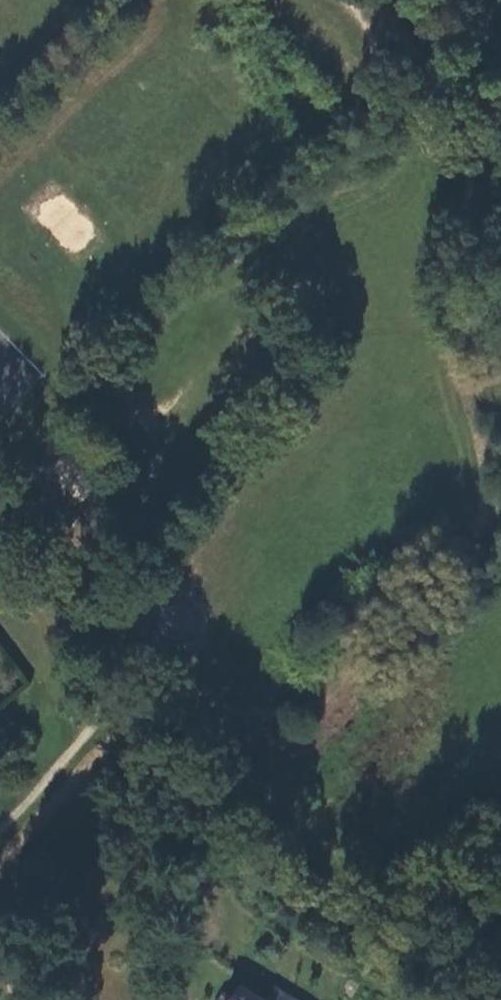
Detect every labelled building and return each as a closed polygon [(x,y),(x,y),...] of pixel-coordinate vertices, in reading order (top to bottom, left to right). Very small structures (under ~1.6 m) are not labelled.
[(273,985),(263,999),(238,984),(230,996),(223,992),(218,999),(297,999),(273,985)]
